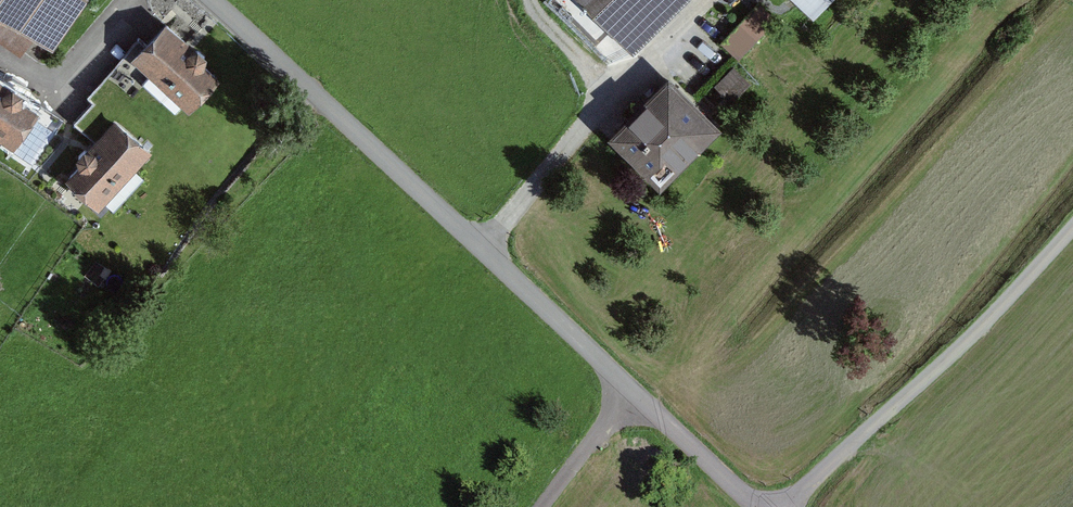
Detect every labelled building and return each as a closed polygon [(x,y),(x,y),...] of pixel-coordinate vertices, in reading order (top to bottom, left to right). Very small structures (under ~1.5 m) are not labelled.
[(16,13),(4,29),(31,49),(43,33),(60,46),(94,0),(0,0),(16,13)] [(600,37),(612,24),(585,0),(558,0),(600,37)] [(642,48),(689,0),(594,0),(642,48)] [(818,16),(834,0),(801,0),(818,16)] [(740,59),(779,23),(761,3),(722,39),(740,59)] [(216,65),(175,24),(142,57),(194,109),(223,80),(212,68),(216,65)] [(717,82),(734,99),(754,79),(737,62),(717,82)] [(22,149),(46,114),(30,103),(34,98),(0,74),(0,134),(22,149)] [(729,121),(680,75),(622,136),(671,183),(729,121)] [(93,105),(77,121),(94,137),(110,121),(93,105)] [(158,154),(123,119),(86,156),(93,163),(79,177),(107,205),(158,154)]
